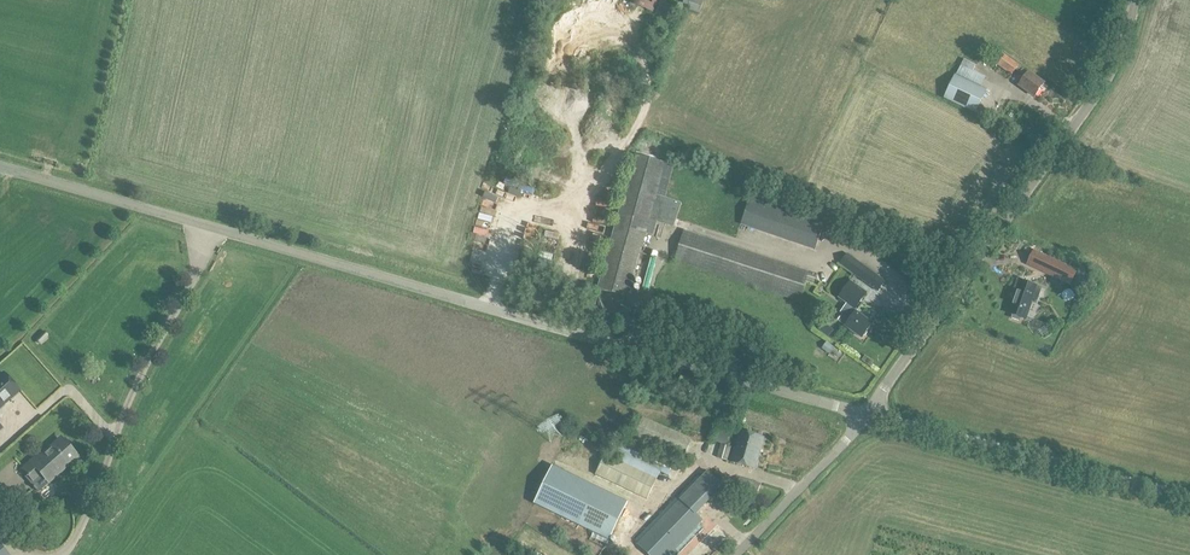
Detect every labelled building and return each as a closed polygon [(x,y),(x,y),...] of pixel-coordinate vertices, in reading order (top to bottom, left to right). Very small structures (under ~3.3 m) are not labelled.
[(629,2),(654,12),(659,0),(630,0),(629,2)] [(655,14),(662,17),(669,0),(661,0),(655,14)] [(705,0),(685,0),(682,7),(700,13),(705,0)] [(606,15),(615,14),(614,4),(605,5),(606,15)] [(902,43),(906,35),(890,26),(886,34),(902,43)] [(1000,52),(993,62),(1012,76),(1016,70),(1020,73),(1023,68),(1000,52)] [(969,69),(972,63),(960,58),(957,64),(969,69)] [(1024,78),(1018,86),(1035,99),(1046,83),(1029,71),(1028,72),(1023,68),(1020,73),(1019,74),(1024,78)] [(607,86),(611,78),(603,74),(599,83),(607,86)] [(956,76),(946,98),(977,113),(977,112),(992,119),(994,115),(980,108),(988,91),(956,76)] [(1030,132),(1021,128),(1018,133),(1027,138),(1030,132)] [(635,155),(598,289),(629,298),(647,234),(654,236),(658,222),(650,220),(666,163),(635,155)] [(666,163),(650,220),(658,222),(674,227),(681,203),(665,198),(675,166),(666,163)] [(825,222),(751,198),(742,227),(816,251),(825,222)] [(810,270),(754,252),(684,230),(674,261),(800,302),(806,282),(810,270)] [(841,265),(878,292),(886,281),(850,254),(841,265)] [(1076,271),(1045,256),(1039,269),(1054,276),(1056,272),(1065,276),(1063,281),(1071,284),(1076,271)] [(1037,303),(1042,287),(1020,280),(1012,304),(1014,305),(1011,314),(1013,315),(1012,318),(1020,321),(1021,317),(1024,318),(1030,300),(1037,303)] [(850,281),(838,297),(847,304),(856,310),(857,308),(867,294),(850,281)] [(847,304),(843,309),(849,313),(854,316),(846,327),(863,339),(873,325),(856,313),(859,310),(857,308),(856,310),(847,304)] [(44,332),(36,339),(36,341),(38,343),(40,343),(48,336),(48,334),(45,332),(44,332)] [(830,354),(835,347),(828,342),(823,349),(830,354)] [(19,390),(4,373),(0,377),(0,407),(19,390)] [(67,386),(56,396),(65,406),(76,397),(67,386)] [(726,446),(730,432),(718,428),(714,442),(726,446)] [(731,462),(756,468),(764,437),(739,431),(731,462)] [(23,469),(35,482),(45,472),(52,480),(79,457),(69,446),(68,447),(60,439),(40,456),(39,455),(23,469)] [(676,463),(632,443),(624,439),(618,452),(670,475),(676,463)] [(721,445),(718,458),(728,461),(731,448),(721,445)] [(657,480),(607,455),(597,476),(646,501),(657,480)] [(628,505),(553,468),(535,504),(610,541),(628,505)] [(736,492),(757,498),(760,484),(740,478),(736,492)] [(672,508),(637,544),(648,554),(671,554),(703,522),(680,500),(672,508)] [(115,505),(107,517),(112,521),(121,509),(115,505)] [(739,507),(729,514),(734,521),(744,514),(739,507)] [(695,546),(702,554),(707,554),(721,545),(713,534),(695,546)] [(529,551),(534,554),(554,554),(556,554),(539,539),(529,551)] [(0,544),(0,554),(9,554),(0,544)]
